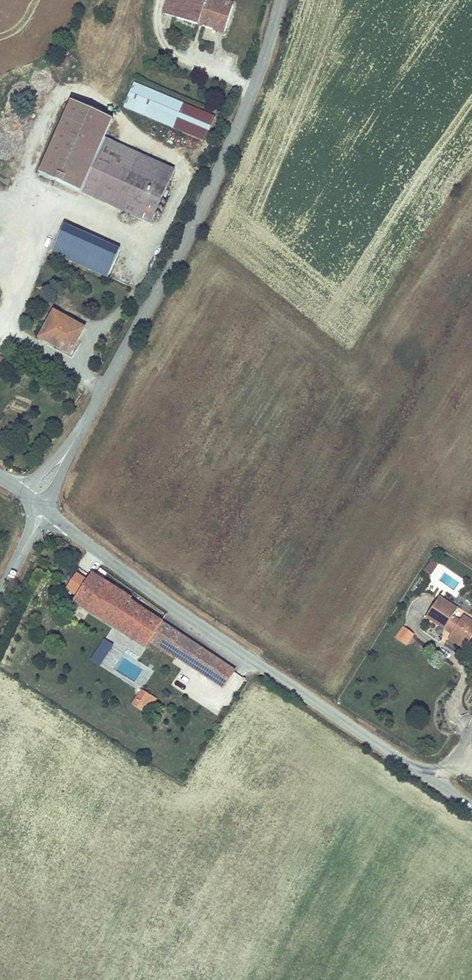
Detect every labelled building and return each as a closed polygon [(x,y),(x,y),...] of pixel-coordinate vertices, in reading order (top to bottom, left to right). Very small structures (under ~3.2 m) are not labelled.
[(127,81),(118,105),(198,141),(208,119),(127,81)] [(106,114),(66,94),(31,165),(143,219),(168,167),(97,132),(106,114)] [(138,263),(58,222),(45,245),(126,287),(138,263)] [(80,327),(50,312),(37,338),(67,353),(80,327)] [(439,562),(432,558),(425,569),(432,573),(439,562)] [(182,657),(191,640),(135,605),(137,602),(92,575),(76,602),(149,646),(153,639),(182,657)] [(440,595),(426,616),(452,632),(468,642),(471,635),(471,620),(463,614),(461,619),(454,614),(459,606),(440,595)] [(464,648),(468,642),(452,632),(448,638),(464,648)] [(103,638),(90,659),(100,666),(113,644),(103,638)] [(239,667),(191,640),(182,657),(175,670),(223,697),(239,667)] [(136,710),(144,716),(155,699),(147,694),(136,710)]
